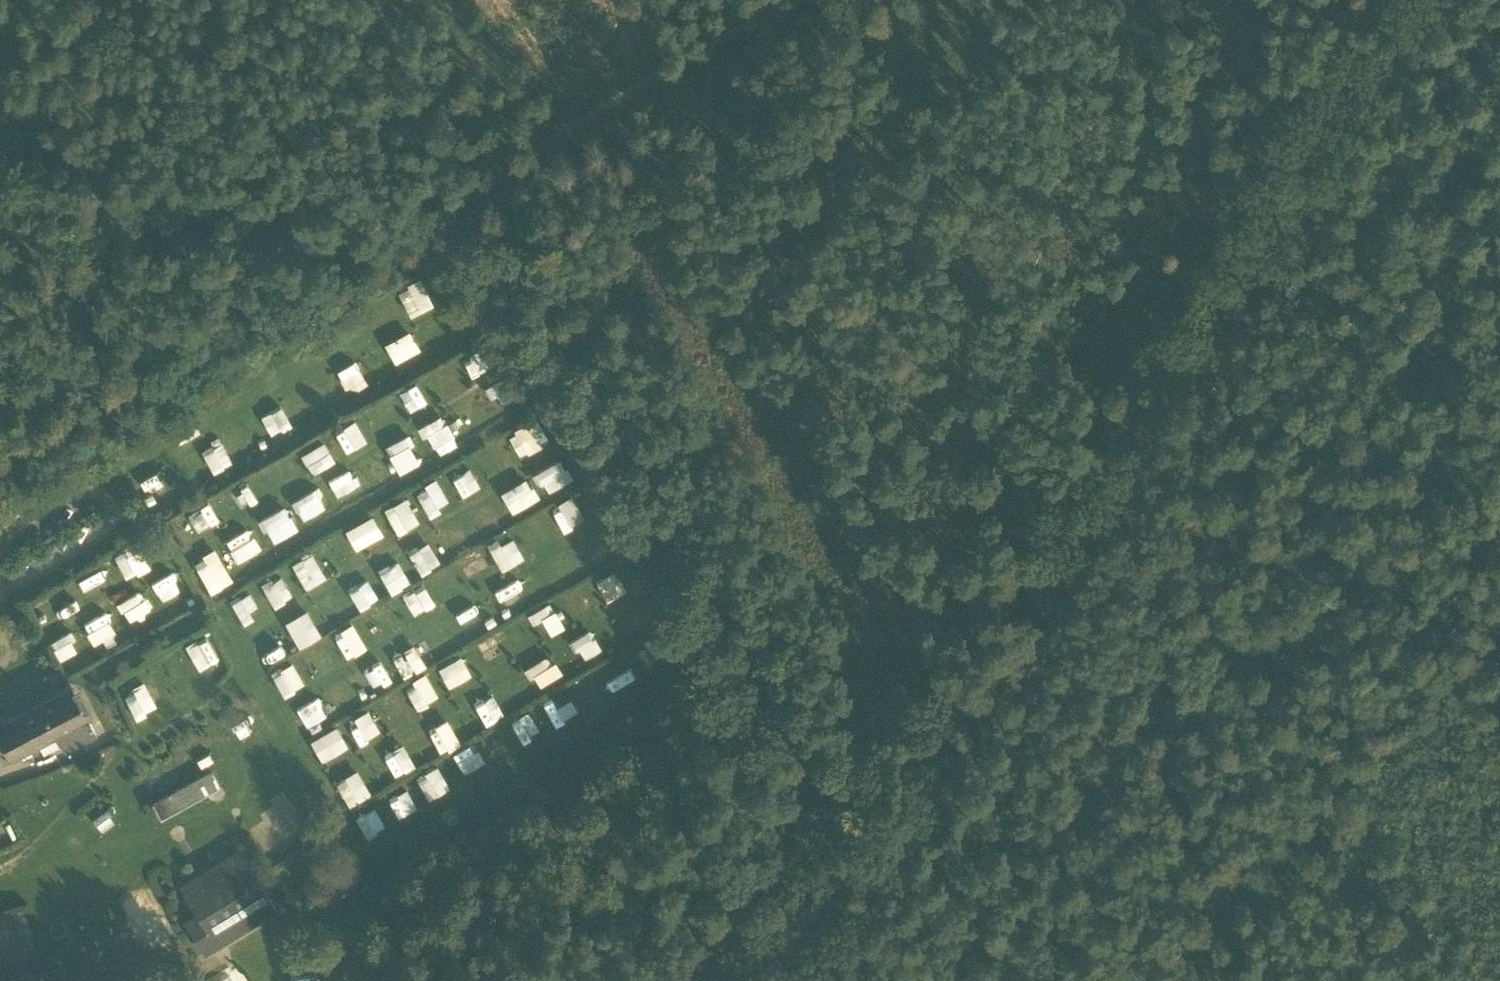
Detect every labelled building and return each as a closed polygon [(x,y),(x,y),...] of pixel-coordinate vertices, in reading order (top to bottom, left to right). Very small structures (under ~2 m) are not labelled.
[(411,317),(435,307),(423,279),(399,290),(411,317)] [(386,345),(396,365),(422,352),(412,332),(386,345)] [(473,377),(491,367),(481,350),(464,359),(473,377)] [(356,364),(338,373),(347,392),(365,383),(356,364)] [(272,439),(293,428),(282,407),(261,418),(272,439)] [(421,427),(437,457),(460,444),(444,414),(421,427)] [(515,430),(529,453),(550,441),(537,418),(515,430)] [(360,421),(347,425),(353,447),(367,443),(360,421)] [(409,436),(387,444),(398,473),(419,465),(409,436)] [(221,441),(202,450),(215,475),(234,466),(221,441)] [(328,442),(302,453),(311,473),(336,462),(328,442)] [(554,502),(579,486),(562,459),(537,475),(554,502)] [(461,495),(480,489),(476,476),(483,474),(480,465),(454,472),(461,495)] [(332,478),(338,496),(356,490),(350,472),(332,478)] [(514,513),(540,498),(528,477),(502,492),(514,513)] [(440,480),(418,489),(427,514),(450,505),(440,480)] [(317,488),(292,501),(303,521),(328,508),(317,488)] [(553,505),(561,528),(591,517),(583,494),(553,505)] [(386,507),(398,533),(420,523),(408,497),(386,507)] [(212,502),(190,512),(198,531),(221,521),(212,502)] [(274,543),(299,528),(286,505),(261,520),(274,543)] [(357,549),(384,534),(374,514),(346,529),(357,549)] [(442,535),(454,557),(474,546),(462,524),(442,535)] [(237,561),(260,549),(249,528),(226,540),(237,561)] [(525,558),(513,534),(491,546),(503,569),(525,558)] [(423,574),(442,563),(429,540),(409,552),(423,574)] [(116,551),(126,578),(151,568),(140,542),(116,551)] [(482,547),(458,559),(467,579),(492,568),(482,547)] [(209,591),(242,578),(235,559),(224,563),(219,550),(196,559),(209,591)] [(293,562),(307,588),(327,577),(313,551),(293,562)] [(400,559),(380,568),(391,592),(411,583),(400,559)] [(608,600),(628,589),(617,569),(597,581),(608,600)] [(263,584),(275,607),(294,596),(281,574),(263,584)] [(359,608),(379,599),(370,578),(350,587),(359,608)] [(427,582),(404,591),(413,614),(436,605),(427,582)] [(119,602),(130,622),(153,609),(142,589),(119,602)] [(244,624),(254,619),(250,609),(258,605),(251,591),(233,599),(244,624)] [(530,612),(542,638),(565,628),(553,602),(530,612)] [(299,647),(322,635),(309,609),(286,620),(299,647)] [(636,635),(652,626),(643,610),(627,619),(636,635)] [(88,631),(94,644),(117,632),(110,620),(88,631)] [(355,623),(334,632),(346,657),(367,648),(355,623)] [(572,640),(582,658),(602,647),(592,629),(572,640)] [(51,641),(61,660),(80,649),(70,631),(51,641)] [(499,633),(478,644),(487,662),(509,651),(499,633)] [(188,645),(200,668),(220,658),(208,635),(188,645)] [(463,654),(439,667),(449,687),(473,675),(463,654)] [(527,666),(537,686),(561,674),(552,654),(527,666)] [(273,672),(285,694),(306,682),(294,660),(273,672)] [(381,660),(363,670),(373,688),(391,677),(381,660)] [(429,672),(413,678),(422,702),(438,697),(429,672)] [(147,681),(125,692),(136,716),(158,706),(147,681)] [(10,759),(88,719),(84,711),(85,711),(78,698),(77,698),(73,691),(0,729),(0,740),(10,759)] [(475,704),(488,726),(508,713),(494,692),(475,704)] [(557,724),(579,711),(571,696),(548,708),(557,724)] [(298,706),(306,725),(327,716),(319,697),(298,706)] [(371,711),(349,724),(360,742),(382,730),(371,711)] [(523,740),(540,731),(530,712),(513,721),(523,740)] [(449,718),(429,728),(442,753),(462,742),(449,718)] [(312,739),(324,760),(350,744),(337,724),(312,739)] [(464,772),(484,762),(474,743),(454,753),(464,772)] [(386,751),(394,774),(415,767),(408,744),(386,751)] [(171,764),(144,774),(151,793),(178,783),(171,764)] [(418,775),(428,798),(450,787),(440,765),(418,775)] [(359,768),(337,780),(350,805),(372,793),(359,768)] [(153,803),(161,818),(209,792),(201,777),(153,803)] [(390,797),(399,816),(418,807),(408,788),(390,797)] [(365,834),(385,827),(378,808),(358,815),(365,834)] [(185,922),(204,952),(276,909),(240,850),(182,885),(199,913),(185,922)]
